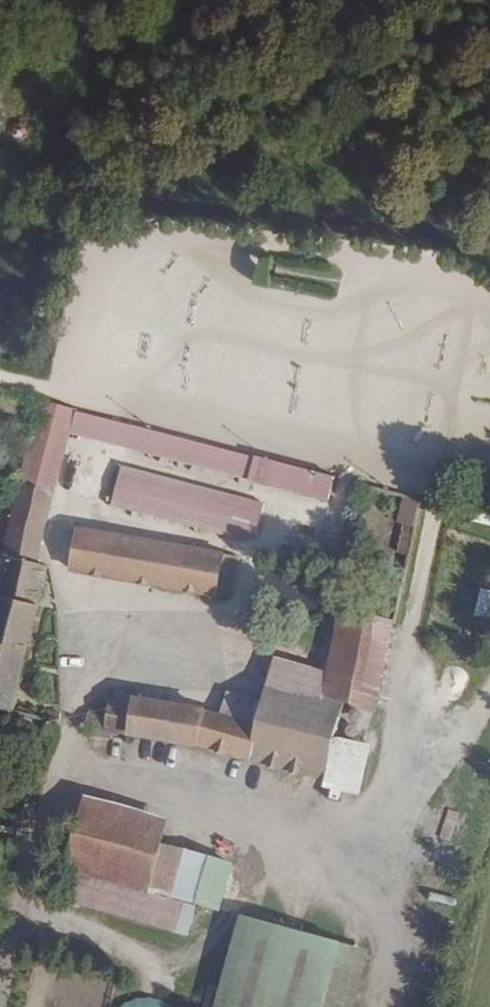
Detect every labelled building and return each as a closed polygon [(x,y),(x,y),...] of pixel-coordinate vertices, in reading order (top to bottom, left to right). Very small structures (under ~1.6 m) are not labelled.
[(252,543),(262,502),(118,467),(108,507),(252,543)] [(401,495),(396,525),(415,529),(420,499),(401,495)] [(53,573),(42,571),(55,504),(27,497),(0,609),(0,718),(20,722),(53,573)] [(236,572),(91,536),(80,579),(226,613),(236,572)] [(330,787),(352,709),(382,716),(398,636),(350,623),(329,702),(272,686),(262,734),(169,710),(167,721),(104,706),(98,736),(155,746),(330,787)] [(274,874),(191,855),(194,845),(92,819),(81,868),(265,911),(274,874)] [(211,1006),(350,1006),(364,949),(232,918),(211,1006)]
